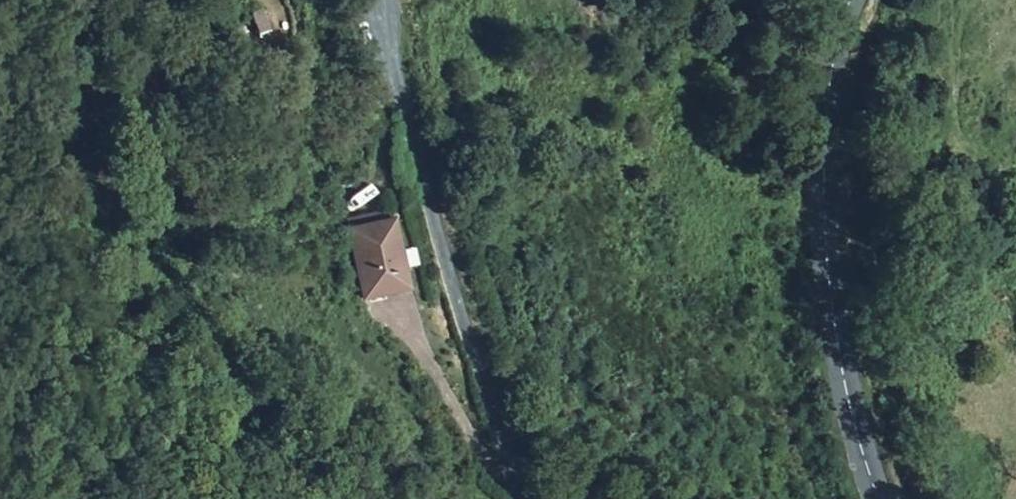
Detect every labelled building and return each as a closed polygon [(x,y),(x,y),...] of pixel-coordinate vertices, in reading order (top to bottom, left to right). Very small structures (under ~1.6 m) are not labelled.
[(405,286),(397,220),(353,226),(362,292),(405,286)]
